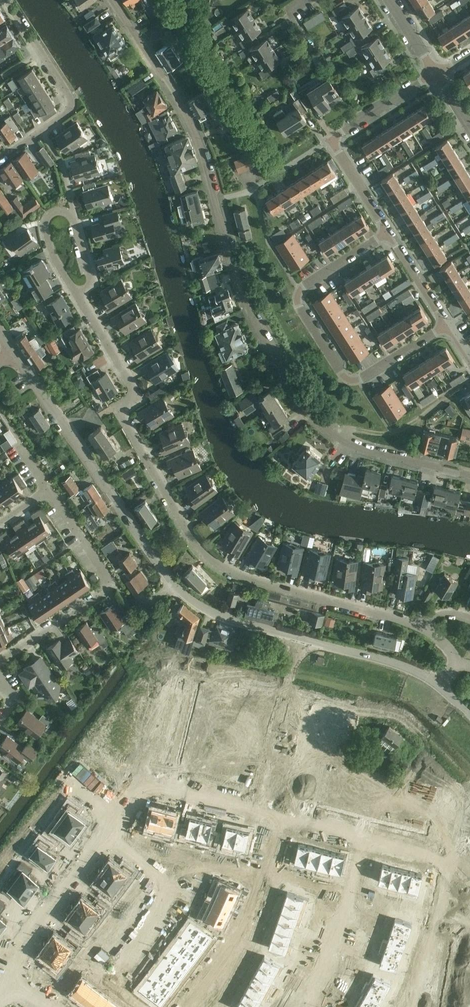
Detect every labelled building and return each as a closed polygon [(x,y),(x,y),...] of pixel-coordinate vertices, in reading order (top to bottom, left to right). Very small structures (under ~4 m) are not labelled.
[(423,17),(436,10),(430,0),(428,0),(417,7),(423,17)] [(332,9),(335,15),(339,21),(343,19),(349,28),(365,17),(358,6),(351,10),(349,6),(348,6),(345,2),(332,9)] [(164,5),(159,8),(162,14),(167,11),(164,5)] [(239,8),(228,15),(231,19),(233,23),(238,30),(246,25),(255,19),(248,8),(242,12),(239,8)] [(442,10),(428,18),(431,23),(444,14),(442,10)] [(85,14),(85,15),(89,21),(94,17),(90,11),(85,14)] [(198,15),(205,27),(212,23),(204,11),(198,15)] [(460,20),(468,33),(469,33),(469,32),(469,14),(461,20),(460,20)] [(85,23),(84,23),(85,24),(89,29),(100,22),(97,16),(96,16),(94,17),(89,21),(85,23)] [(363,19),(349,28),(352,33),(350,38),(351,40),(352,41),(354,45),(368,36),(366,32),(372,28),(365,17),(363,19)] [(246,25),(238,30),(243,38),(240,41),(244,47),(255,40),(252,36),(255,34),(262,29),(255,19),(246,25)] [(460,20),(449,28),(457,41),(468,33),(460,20)] [(14,35),(13,33),(13,32),(12,29),(10,29),(7,24),(0,29),(0,43),(14,35)] [(116,49),(125,43),(124,42),(125,39),(123,36),(121,36),(113,25),(102,33),(100,30),(95,34),(103,48),(104,47),(109,54),(110,54),(112,57),(118,52),(116,49)] [(446,48),(457,41),(449,28),(447,26),(442,29),(443,31),(438,34),(446,48)] [(6,58),(4,55),(20,45),(19,43),(20,42),(18,39),(17,39),(14,35),(0,43),(0,62),(6,58)] [(362,49),(368,58),(385,47),(378,37),(371,41),(368,36),(354,45),(358,51),(362,49)] [(244,49),(239,52),(242,56),(247,53),(251,50),(257,60),(274,49),(267,38),(260,43),(257,45),(255,40),(244,47),(244,49)] [(156,52),(169,70),(183,60),(188,56),(177,39),(172,42),(156,52)] [(351,40),(346,43),(349,49),(354,45),(352,41),(351,40)] [(370,70),(371,72),(369,74),(371,77),(374,76),(388,67),(385,62),(392,58),(385,47),(368,58),(374,67),(370,70)] [(281,59),(274,49),(257,60),(263,69),(259,71),(263,78),(277,69),(274,64),(281,59)] [(18,78),(13,81),(18,88),(23,84),(37,75),(32,69),(18,78)] [(37,75),(18,88),(22,95),(41,83),(37,75)] [(331,105),(331,104),(342,98),(329,77),(311,89),(309,86),(301,90),(312,109),(318,106),(321,111),(331,105)] [(41,83),(22,95),(23,96),(27,102),(32,99),(46,90),(42,84),(41,83)] [(296,89),(291,92),(295,99),(300,96),(296,89)] [(32,99),(27,102),(31,109),(36,106),(50,97),(46,90),(32,99)] [(145,114),(149,121),(160,115),(158,111),(167,105),(157,90),(144,99),(147,105),(142,108),(145,114)] [(277,90),(267,96),(270,101),(280,95),(277,90)] [(198,116),(199,116),(201,119),(207,116),(205,112),(208,111),(210,114),(215,111),(213,108),(213,107),(204,91),(198,94),(188,100),(198,116)] [(36,106),(31,109),(32,110),(36,116),(40,114),(41,113),(50,107),(50,108),(54,113),(57,111),(54,105),(55,104),(51,98),(51,97),(50,97),(36,106)] [(274,113),(278,120),(277,121),(286,134),(306,121),(301,113),(308,109),(299,97),(293,101),(297,108),(286,115),(282,109),(274,113)] [(415,112),(422,123),(431,117),(424,106),(415,112)] [(150,120),(149,121),(158,140),(160,143),(169,138),(174,136),(172,133),(177,130),(178,130),(169,113),(168,111),(161,114),(160,115),(157,116),(154,118),(150,120)] [(405,118),(404,119),(411,130),(412,129),(422,123),(415,112),(405,118)] [(0,127),(0,134),(6,143),(17,135),(14,131),(19,128),(19,127),(18,128),(10,115),(5,119),(7,122),(0,127)] [(404,119),(394,125),(401,136),(411,130),(404,119)] [(72,149),(87,139),(83,132),(83,131),(77,122),(61,133),(63,135),(57,139),(66,151),(71,147),(72,149)] [(384,131),(383,132),(390,143),(391,143),(401,136),(394,125),(384,131)] [(432,141),(433,142),(443,136),(441,131),(432,136),(426,127),(422,129),(430,142),(432,141)] [(383,132),(373,138),(380,149),(390,143),(383,132)] [(197,163),(197,160),(193,150),(194,149),(192,143),(191,144),(189,138),(186,137),(166,145),(172,161),(168,163),(174,179),(172,180),(176,191),(187,187),(180,170),(197,163)] [(362,145),(369,156),(380,149),(373,138),(362,145)] [(436,146),(440,153),(434,156),(436,158),(429,162),(433,166),(444,159),(442,157),(453,149),(447,139),(436,146)] [(410,155),(414,153),(406,140),(402,142),(410,155)] [(37,151),(48,166),(54,162),(43,146),(37,151)] [(453,149),(442,157),(444,159),(449,167),(460,160),(453,149)] [(95,155),(91,156),(90,150),(86,151),(74,155),(76,160),(71,162),(76,179),(100,172),(97,162),(98,161),(97,159),(96,160),(95,155)] [(400,150),(396,152),(401,159),(404,157),(405,157),(404,155),(400,150)] [(14,160),(25,176),(26,178),(38,170),(26,152),(14,160)] [(240,171),(253,166),(249,155),(236,160),(240,171)] [(460,160),(449,167),(449,168),(456,178),(467,171),(460,160)] [(8,182),(11,180),(14,185),(23,179),(12,161),(0,169),(0,170),(8,182)] [(318,168),(328,183),(338,177),(336,174),(328,161),(318,168)] [(377,171),(378,171),(381,176),(390,170),(387,165),(377,171)] [(308,174),(316,186),(319,184),(322,187),(328,183),(318,168),(308,174)] [(409,174),(412,179),(419,174),(416,170),(409,174)] [(456,178),(456,179),(462,189),(469,184),(469,176),(467,172),(467,171),(456,178)] [(393,173),(382,180),(388,190),(400,183),(393,173)] [(298,180),(306,193),(316,186),(308,174),(298,180)] [(406,182),(412,179),(409,174),(404,178),(406,182)] [(449,178),(443,183),(446,187),(452,183),(449,178)] [(287,187),(295,199),(306,193),(298,180),(287,187)] [(110,193),(111,193),(110,191),(109,191),(107,185),(97,188),(95,182),(83,186),(89,207),(112,200),(110,193)] [(400,183),(388,190),(389,192),(395,201),(406,194),(400,185),(400,183)] [(437,186),(439,191),(446,187),(443,183),(437,186)] [(277,193),(285,205),(295,199),(287,187),(277,193)] [(1,201),(9,212),(10,211),(14,209),(11,204),(2,191),(0,188),(0,199),(1,201)] [(345,188),(335,194),(338,200),(348,194),(345,188)] [(186,214),(181,216),(182,221),(184,222),(188,221),(188,222),(204,218),(198,191),(181,195),(186,214)] [(423,195),(426,199),(433,195),(430,191),(423,195)] [(274,212),(285,205),(277,193),(266,200),(269,204),(274,212)] [(406,194),(395,201),(396,203),(402,212),(413,205),(407,196),(406,194)] [(11,199),(17,207),(24,217),(40,205),(34,197),(24,205),(23,203),(17,195),(11,199)] [(420,203),(426,199),(423,195),(417,199),(420,203)] [(123,196),(120,202),(125,206),(129,200),(123,196)] [(350,197),(338,205),(341,209),(353,201),(350,197)] [(462,200),(456,203),(459,208),(464,205),(465,204),(464,202),(462,200)] [(456,204),(450,208),(453,212),(458,209),(459,208),(456,203),(456,204)] [(413,205),(402,212),(403,213),(408,222),(420,215),(414,206),(413,205)] [(234,210),(241,237),(252,234),(246,207),(234,210)] [(114,224),(121,222),(117,211),(104,215),(106,221),(92,225),(97,240),(117,234),(114,224)] [(420,215),(408,222),(415,232),(426,225),(423,220),(427,216),(424,212),(420,215)] [(437,216),(439,220),(446,216),(443,212),(437,216)] [(351,221),(359,233),(369,226),(362,214),(351,221)] [(308,224),(311,229),(324,220),(321,215),(308,224)] [(426,225),(415,232),(416,234),(422,244),(433,237),(429,230),(435,226),(433,224),(438,221),(439,220),(437,216),(430,220),(432,222),(426,225)] [(340,228),(348,240),(359,233),(351,221),(340,228)] [(340,228),(330,234),(338,246),(348,240),(340,228)] [(21,253),(37,242),(28,229),(20,235),(16,230),(4,239),(11,248),(15,245),(21,253)] [(277,232),(271,236),(274,240),(280,237),(277,232)] [(450,237),(453,241),(459,237),(457,232),(450,237)] [(293,233),(275,245),(276,246),(284,257),(301,246),(293,233)] [(330,235),(319,241),(327,253),(338,246),(330,234),(330,235)] [(433,237),(422,244),(428,253),(440,246),(433,237)] [(446,245),(453,241),(450,237),(443,241),(446,245)] [(210,241),(202,243),(206,254),(213,252),(210,241)] [(119,246),(125,244),(104,250),(106,256),(98,258),(102,269),(124,263),(119,246)] [(301,246),(284,257),(292,270),(307,259),(310,258),(301,246)] [(440,246),(428,253),(429,255),(435,264),(446,257),(440,248),(440,246)] [(199,256),(192,258),(196,269),(202,267),(204,274),(214,271),(214,268),(223,265),(221,260),(218,253),(200,259),(199,256)] [(376,262),(384,274),(395,267),(387,255),(376,262)] [(53,290),(45,276),(50,273),(47,268),(42,259),(23,271),(25,274),(23,275),(35,294),(36,293),(39,298),(53,290)] [(452,260),(440,268),(447,278),(459,271),(452,260)] [(366,268),(374,280),(384,274),(376,262),(366,268)] [(356,275),(364,287),(374,280),(366,268),(356,275)] [(13,269),(7,273),(10,277),(16,273),(13,269)] [(5,296),(4,294),(12,288),(0,271),(0,300),(5,296)] [(459,271),(447,278),(448,279),(454,289),(465,281),(468,280),(465,274),(462,276),(459,272),(459,271)] [(200,277),(204,290),(204,289),(210,287),(219,285),(215,272),(206,275),(200,277)] [(356,275),(345,282),(353,294),(363,287),(364,287),(356,275)] [(404,281),(398,284),(399,287),(401,289),(407,285),(411,283),(412,282),(409,278),(404,281)] [(121,279),(101,291),(107,303),(104,305),(108,311),(132,297),(128,290),(124,289),(124,284),(121,279)] [(454,289),(454,290),(460,299),(469,293),(469,287),(465,281),(454,289)] [(391,289),(394,293),(401,289),(398,284),(391,289)] [(212,305),(207,307),(210,315),(214,314),(216,320),(230,314),(229,310),(233,308),(229,297),(230,297),(228,289),(216,293),(217,294),(210,297),(212,305)] [(405,305),(415,299),(412,293),(409,289),(396,297),(399,301),(402,300),(405,305)] [(316,301),(314,302),(322,314),(334,306),(338,304),(330,292),(326,294),(316,301)] [(460,299),(461,300),(467,310),(469,308),(469,293),(460,299)] [(53,294),(42,300),(45,306),(47,305),(52,314),(59,325),(73,316),(61,296),(56,299),(53,294)] [(366,305),(361,308),(364,313),(377,304),(374,299),(372,301),(366,305)] [(111,317),(115,324),(119,322),(126,333),(146,321),(143,316),(139,313),(140,310),(136,303),(111,317)] [(334,306),(322,314),(330,326),(342,319),(346,316),(338,304),(334,306)] [(366,315),(369,320),(382,312),(379,307),(366,315)] [(410,314),(409,314),(410,315),(413,320),(417,326),(418,325),(427,319),(420,307),(410,314)] [(409,314),(399,320),(407,332),(417,326),(413,320),(410,315),(409,314)] [(342,319),(330,326),(337,338),(353,327),(346,316),(342,319)] [(216,324),(219,329),(215,331),(222,347),(219,349),(223,359),(246,349),(247,349),(248,348),(248,346),(248,345),(245,337),(242,331),(239,325),(239,324),(238,323),(236,322),(230,325),(227,319),(216,324)] [(389,327),(396,339),(397,339),(407,333),(407,332),(399,320),(389,327)] [(75,359),(80,357),(80,358),(93,351),(80,328),(77,330),(74,325),(60,334),(75,359)] [(353,327),(337,338),(338,339),(344,349),(360,339),(354,328),(353,327)] [(388,327),(378,334),(386,346),(396,339),(389,327),(388,327)] [(137,352),(133,354),(138,361),(162,346),(158,339),(154,339),(154,333),(151,328),(130,341),(137,352)] [(16,337),(27,354),(41,345),(44,343),(45,342),(39,333),(35,336),(30,339),(26,333),(24,334),(23,332),(16,337)] [(360,339),(344,349),(346,351),(354,363),(355,362),(365,356),(369,353),(361,341),(360,339)] [(27,354),(37,368),(46,362),(42,357),(47,353),(41,345),(27,354)] [(446,347),(436,354),(443,366),(454,360),(446,347)] [(166,352),(141,367),(145,374),(149,371),(156,383),(176,370),(173,365),(169,362),(170,359),(166,352)] [(435,354),(425,360),(433,373),(443,366),(436,354),(435,354)] [(425,361),(414,367),(422,379),(432,373),(433,373),(425,360),(425,361)] [(222,368),(227,381),(238,377),(232,364),(222,368)] [(413,368),(404,374),(411,386),(422,379),(414,367),(413,368)] [(93,381),(104,399),(117,391),(106,373),(101,375),(98,369),(87,375),(91,382),(93,381)] [(450,381),(453,386),(465,378),(463,373),(450,381)] [(232,394),(243,389),(238,377),(227,381),(232,394)] [(391,384),(373,395),(381,408),(399,396),(391,384)] [(161,386),(153,391),(156,396),(164,391),(161,386)] [(261,405),(266,412),(280,403),(271,389),(258,397),(254,391),(239,401),(247,414),(261,405)] [(173,390),(166,394),(168,398),(176,394),(173,390)] [(433,392),(420,400),(423,404),(436,397),(433,392)] [(468,412),(469,415),(469,392),(465,396),(466,397),(461,401),(468,412)] [(399,396),(381,408),(389,420),(407,409),(399,396)] [(139,412),(143,418),(147,416),(153,428),(174,415),(171,410),(166,407),(167,404),(163,397),(139,412)] [(30,413),(39,426),(37,427),(40,431),(51,424),(40,407),(36,410),(30,402),(20,409),(25,417),(30,413)] [(100,402),(95,406),(98,411),(103,408),(100,402)] [(288,416),(280,403),(266,412),(273,424),(269,427),(273,433),(284,426),(281,421),(288,416)] [(165,445),(161,446),(164,453),(190,442),(187,435),(184,434),(184,428),(182,423),(160,433),(165,445)] [(89,434),(97,445),(109,436),(102,426),(89,434)] [(463,427),(461,438),(469,440),(469,429),(463,427)] [(4,432),(12,445),(18,441),(10,429),(4,432)] [(420,447),(420,448),(428,450),(434,451),(436,452),(440,433),(439,432),(432,431),(432,432),(423,430),(423,433),(422,437),(420,447)] [(287,431),(279,438),(283,442),(290,435),(287,431)] [(440,433),(436,452),(445,454),(454,456),(455,451),(456,443),(457,441),(458,438),(449,435),(440,433)] [(104,456),(117,448),(109,436),(97,445),(104,456)] [(296,461),(293,464),(303,473),(309,477),(315,469),(314,467),(317,464),(321,458),(314,452),(315,452),(314,451),(314,448),(312,446),(309,448),(307,448),(306,447),(300,455),(296,461)] [(167,460),(170,467),(174,465),(179,478),(201,468),(199,463),(195,459),(196,456),(193,449),(167,460)] [(134,466),(128,470),(131,476),(138,472),(134,466)] [(346,472),(341,488),(340,493),(359,497),(361,491),(367,492),(369,485),(377,487),(380,472),(367,469),(364,477),(346,472)] [(1,477),(14,497),(24,490),(22,488),(28,485),(19,471),(8,479),(5,474),(1,477)] [(194,499),(190,501),(195,507),(218,491),(213,484),(210,484),(209,478),(205,474),(186,488),(194,499)] [(63,481),(68,488),(73,494),(81,488),(71,475),(63,481)] [(392,475),(389,488),(389,490),(402,493),(405,478),(392,475)] [(6,502),(14,497),(1,477),(0,478),(0,483),(1,484),(0,485),(0,494),(6,502)] [(402,493),(415,496),(418,481),(405,478),(402,493)] [(318,481),(315,492),(325,495),(328,484),(318,481)] [(379,495),(385,496),(388,484),(382,482),(379,495)] [(86,492),(81,494),(85,499),(89,497),(91,500),(92,502),(101,496),(96,488),(93,483),(84,489),(86,492)] [(432,492),(430,500),(431,500),(444,503),(448,489),(445,488),(435,485),(434,488),(433,492),(432,492)] [(418,489),(415,502),(422,503),(425,490),(418,489)] [(448,489),(444,503),(456,506),(456,509),(458,510),(458,512),(464,513),(467,500),(459,498),(461,492),(448,489)] [(425,490),(422,503),(428,505),(429,505),(430,500),(432,492),(425,490)] [(92,502),(88,504),(89,505),(97,517),(100,515),(101,516),(110,510),(101,496),(92,502)] [(199,513),(204,519),(207,517),(215,527),(234,513),(231,509),(226,506),(227,503),(222,496),(199,513)] [(147,525),(158,518),(146,500),(135,508),(147,525)] [(37,521),(32,523),(42,538),(52,532),(45,522),(51,518),(42,506),(32,513),(37,521)] [(96,519),(92,513),(85,518),(93,529),(101,523),(98,518),(96,519)] [(19,522),(33,544),(42,538),(32,523),(29,526),(24,519),(19,522)] [(239,556),(253,532),(246,528),(243,529),(240,524),(235,521),(223,542),(234,549),(232,552),(239,556)] [(14,536),(24,550),(33,544),(19,522),(14,526),(18,533),(14,536)] [(4,550),(9,547),(15,556),(24,550),(14,536),(11,538),(6,531),(0,535),(0,544),(4,550)] [(253,560),(265,567),(277,546),(272,543),(266,543),(266,540),(259,536),(245,560),(251,564),(253,560)] [(65,540),(59,543),(63,549),(69,546),(65,540)] [(297,575),(304,547),(296,546),(293,547),(289,544),(283,543),(278,566),(290,569),(289,573),(297,575)] [(304,577),(311,578),(312,574),(325,577),(331,554),(325,553),(320,554),(318,551),(310,549),(304,577)] [(120,551),(116,554),(127,571),(138,563),(130,552),(124,556),(120,551)] [(392,583),(398,584),(396,595),(412,597),(416,574),(406,572),(409,558),(397,556),(396,563),(394,571),(392,583)] [(429,561),(426,568),(432,571),(438,561),(438,560),(431,557),(429,561)] [(347,584),(347,588),(354,589),(358,561),(350,560),(348,562),(343,559),(337,558),(334,582),(347,584)] [(383,588),(386,565),(380,564),(375,566),(373,563),(365,562),(361,590),(369,591),(370,587),(383,588)] [(202,594),(203,594),(212,586),(193,566),(184,575),(202,594)] [(72,569),(69,571),(82,591),(82,590),(91,585),(81,570),(76,574),(72,569)] [(69,579),(65,582),(74,596),(82,591),(69,571),(65,573),(69,579)] [(136,575),(127,581),(134,593),(144,586),(149,583),(141,571),(136,575)] [(90,576),(94,582),(99,578),(95,573),(90,576)] [(445,573),(435,589),(449,597),(458,581),(445,573)] [(26,579),(25,580),(27,583),(28,585),(30,587),(35,583),(30,576),(26,579)] [(23,577),(17,581),(21,587),(22,589),(28,585),(27,583),(25,580),(23,577)] [(52,583),(65,602),(74,596),(65,582),(59,585),(55,580),(52,583)] [(52,590),(47,594),(57,607),(65,602),(52,583),(48,585),(52,590)] [(427,588),(422,597),(428,600),(433,591),(427,588)] [(230,590),(227,601),(227,602),(235,605),(239,593),(230,590)] [(35,594),(48,613),(57,607),(47,594),(42,597),(38,592),(35,594)] [(35,602),(30,605),(39,619),(48,613),(35,594),(31,596),(35,602)] [(247,604),(244,617),(258,620),(263,600),(257,598),(255,606),(247,604)] [(169,603),(163,611),(168,615),(174,607),(169,603)] [(183,622),(184,623),(185,623),(182,635),(185,636),(192,639),(200,616),(184,603),(177,611),(183,616),(183,617),(182,619),(183,622)] [(121,625),(128,636),(139,629),(128,614),(122,618),(113,604),(101,612),(112,629),(118,625),(121,625)] [(309,623),(322,626),(325,614),(312,611),(312,612),(310,619),(309,623)] [(327,615),(325,623),(331,625),(334,617),(327,615)] [(87,622),(77,629),(88,645),(97,639),(98,638),(101,643),(107,639),(98,625),(92,629),(90,626),(87,622)] [(201,625),(196,640),(197,640),(195,645),(203,647),(205,643),(208,635),(211,636),(209,641),(232,649),(234,640),(233,640),(236,630),(233,629),(234,628),(220,623),(220,624),(217,624),(215,631),(210,630),(211,629),(201,625)] [(6,646),(4,640),(13,636),(9,626),(6,627),(6,628),(0,630),(0,649),(6,646)] [(373,644),(396,649),(400,650),(403,638),(377,631),(373,644)] [(185,636),(180,650),(183,651),(189,653),(192,644),(193,642),(194,639),(192,639),(185,636)] [(48,648),(61,668),(73,660),(71,657),(79,651),(71,640),(63,645),(60,640),(48,648)] [(27,669),(20,673),(29,686),(37,681),(41,686),(39,694),(51,697),(52,695),(56,695),(58,694),(58,692),(60,685),(41,657),(26,667),(27,669)] [(201,695),(197,708),(218,713),(222,700),(201,695)] [(197,708),(194,721),(215,727),(218,713),(197,708)] [(46,725),(48,727),(53,721),(46,716),(44,714),(43,713),(39,719),(27,710),(17,723),(36,737),(46,725)] [(382,732),(377,739),(383,743),(393,750),(395,746),(403,735),(390,725),(384,733),(382,732)] [(191,732),(189,741),(207,746),(209,736),(191,732)] [(357,747),(365,736),(360,732),(352,743),(357,747)] [(5,752),(4,754),(10,759),(12,757),(19,763),(24,756),(30,761),(39,750),(28,742),(24,747),(7,735),(0,745),(0,748),(5,752)] [(189,741),(186,751),(204,755),(207,746),(189,741)] [(247,746),(244,755),(262,760),(264,750),(247,746)] [(186,751),(184,761),(202,765),(204,755),(186,751)] [(244,755),(242,765),(260,769),(262,760),(244,755)] [(184,761),(182,770),(199,775),(202,765),(184,761)] [(242,765),(239,774),(257,779),(260,769),(242,765)] [(330,766),(328,776),(346,781),(348,771),(330,766)] [(239,774),(237,784),(255,788),(257,779),(239,774)] [(328,776),(326,786),(343,790),(346,781),(328,776)] [(326,786),(323,795),(341,800),(343,790),(326,786)] [(323,795),(321,805),(339,809),(341,800),(323,795)] [(369,795),(364,813),(374,815),(379,797),(369,795)] [(379,797),(374,815),(384,818),(389,800),(379,797)] [(389,800),(384,818),(394,820),(399,802),(389,800)] [(69,810),(62,819),(78,831),(85,821),(76,814),(79,809),(69,801),(65,807),(69,810)] [(399,802),(394,820),(405,823),(409,805),(399,802)] [(409,805),(405,823),(415,825),(419,807),(409,805)] [(152,807),(148,825),(160,828),(164,810),(152,807)] [(419,807),(415,825),(425,828),(429,810),(419,807)] [(164,810),(160,828),(172,831),(177,813),(164,810)] [(189,816),(185,834),(197,837),(201,819),(189,816)] [(51,826),(46,831),(56,839),(60,834),(70,841),(78,831),(62,819),(55,829),(51,826)] [(201,819),(197,837),(209,840),(213,822),(201,819)] [(226,826),(222,843),(234,846),(238,829),(226,826)] [(238,829),(234,846),(246,849),(250,832),(238,829)] [(122,836),(148,856),(152,851),(126,831),(122,836)] [(38,844),(31,854),(48,867),(56,857),(46,849),(50,844),(40,837),(36,843),(38,844)] [(298,844),(294,861),(306,864),(310,847),(298,844)] [(310,847),(306,864),(318,867),(322,850),(310,847)] [(322,850),(318,867),(330,870),(334,853),(322,850)] [(334,853),(330,870),(341,873),(346,856),(334,853)] [(111,861),(103,871),(119,883),(127,874),(130,877),(135,871),(125,863),(121,869),(111,861)] [(23,871),(16,881),(31,893),(39,883),(29,875),(33,870),(23,863),(19,868),(23,871)] [(382,865),(378,882),(388,885),(392,867),(382,865)] [(392,867),(388,885),(398,888),(403,870),(392,867)] [(403,870),(398,888),(408,890),(413,872),(403,870)] [(103,871),(96,881),(106,889),(102,894),(112,901),(116,896),(112,893),(119,883),(103,871)] [(413,872),(408,890),(418,893),(423,875),(413,872)] [(5,887),(0,893),(10,900),(14,895),(24,903),(31,893),(16,881),(8,890),(5,887)] [(221,883),(216,894),(233,902),(238,891),(221,883)] [(287,891),(284,900),(301,906),(304,897),(287,891)] [(216,894),(211,906),(228,913),(233,902),(216,894)] [(83,898),(76,908),(92,920),(99,911),(103,913),(107,908),(97,900),(93,905),(83,898)] [(284,900),(281,910),(298,916),(301,906),(284,900)] [(211,906),(206,917),(223,924),(228,913),(211,906)] [(76,908),(68,918),(78,925),(74,930),(84,938),(88,932),(85,929),(92,920),(76,908)] [(281,910),(278,919),(295,925),(298,916),(281,910)] [(395,918),(391,929),(408,935),(412,924),(395,918)] [(278,919),(274,928),(292,934),(295,925),(278,919)] [(190,920),(184,929),(207,946),(215,935),(208,930),(206,932),(190,920)] [(274,928),(271,937),(289,943),(292,934),(274,928)] [(184,929),(177,938),(200,955),(207,946),(184,929)] [(391,929),(387,941),(404,947),(408,935),(391,929)] [(56,935),(48,945),(64,957),(71,947),(75,950),(79,944),(69,937),(65,942),(56,935)] [(458,950),(469,952),(469,941),(469,938),(460,936),(458,950)] [(271,937),(268,947),(285,953),(289,943),(271,937)] [(177,938),(170,946),(194,964),(200,955),(177,938)] [(387,941),(383,953),(400,959),(404,947),(387,941)] [(48,945),(40,955),(50,962),(46,967),(56,975),(61,969),(57,966),(64,957),(48,945)] [(170,946),(164,955),(187,973),(194,964),(170,946)] [(456,961),(469,963),(469,952),(458,950),(456,961)] [(383,953),(379,964),(396,970),(400,959),(383,953)] [(264,954),(260,963),(276,972),(280,963),(264,954)] [(164,955),(157,964),(180,981),(187,973),(164,955)] [(454,972),(469,974),(469,963),(456,961),(454,972)] [(260,963),(255,972),(271,981),(276,972),(260,963)] [(157,964),(151,973),(174,990),(180,981),(157,964)] [(255,972),(250,980),(266,989),(271,981),(255,972)] [(452,982),(469,986),(469,974),(454,972),(452,982)] [(151,973),(144,981),(167,999),(174,990),(151,973)] [(375,974),(370,984),(386,992),(391,983),(375,974)] [(83,978),(72,993),(80,999),(91,984),(83,978)] [(250,980),(245,989),(261,998),(266,989),(250,980)] [(137,990),(153,1002),(152,1005),(155,1006),(161,1006),(167,999),(144,981),(137,990)] [(450,993),(469,997),(469,986),(452,982),(450,993)] [(91,984),(80,999),(89,1005),(100,990),(91,984)] [(370,984),(365,993),(381,1002),(386,992),(370,984)] [(245,989),(241,997),(257,1006),(261,998),(245,989)] [(89,1005),(91,1006),(100,1006),(108,997),(100,990),(89,1005)] [(360,1002),(369,1006),(378,1006),(381,1002),(365,993),(360,1002)] [(448,1004),(465,1006),(469,1006),(469,997),(450,993),(448,1004)] [(100,1006),(113,1006),(116,1003),(108,997),(100,1006)] [(236,1006),(238,1006),(256,1006),(257,1006),(241,997),(236,1006)]
